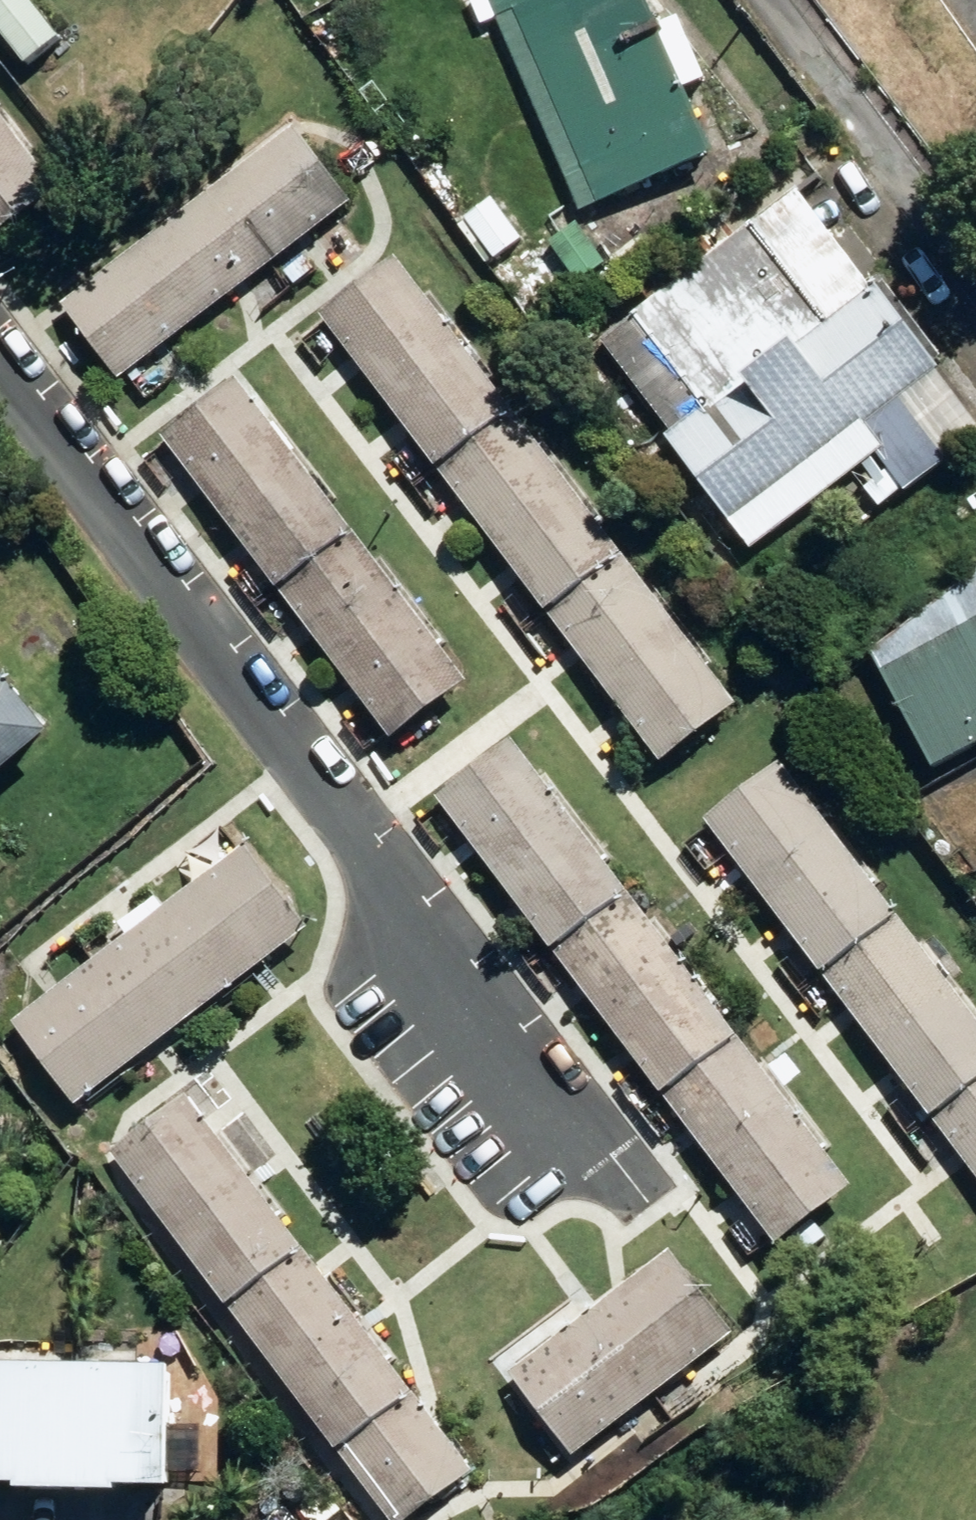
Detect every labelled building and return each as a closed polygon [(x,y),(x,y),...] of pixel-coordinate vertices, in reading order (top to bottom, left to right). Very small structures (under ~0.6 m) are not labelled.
[(23,76),(59,47),(22,0),(0,0),(0,46),(23,76)] [(579,219),(705,163),(634,0),(484,0),(579,219)] [(0,131),(0,239),(52,199),(0,131)] [(58,318),(114,390),(346,210),(291,138),(58,318)] [(663,444),(732,534),(859,435),(906,498),(942,471),(897,408),(943,375),(883,292),(875,298),(799,201),(604,348),(673,438),(663,444)] [(462,227),(493,268),(519,247),(490,207),(462,227)] [(549,249),(577,288),(603,270),(575,231),(549,249)] [(396,265),(319,322),(433,475),(510,419),(396,265)] [(158,442),(272,595),(348,539),(234,388),(158,442)] [(545,619),(618,564),(510,419),(433,475),(542,621),(545,619)] [(348,539),(272,595),(386,747),(460,690),(348,539)] [(545,619),(542,621),(657,771),(732,716),(618,564),(545,619)] [(868,662),(932,780),(975,756),(975,580),(868,662)] [(69,722),(0,641),(0,780),(69,722)] [(551,960),(624,903),(508,750),(435,805),(551,960)] [(777,774),(703,829),(818,982),(892,926),(777,774)] [(27,1019),(91,1101),(323,923),(259,839),(27,1019)] [(730,1050),(732,1047),(733,1047),(624,903),(551,960),(659,1102),(662,1101),(730,1050)] [(892,926),(818,982),(926,1126),(975,1088),(975,1037),(892,926)] [(662,1101),(659,1102),(774,1255),(847,1199),(732,1047),(730,1050),(662,1101)] [(926,1126),(975,1191),(975,1088),(926,1126)] [(239,1299),(312,1244),(195,1093),(123,1148),(239,1299)] [(347,1442),(421,1387),(312,1244),(239,1299),(347,1442)] [(522,1372),(584,1453),(745,1327),(684,1248),(522,1372)] [(46,1473),(46,1479),(98,1479),(98,1350),(0,1350),(0,1473),(46,1473)] [(198,1350),(98,1350),(98,1479),(147,1480),(147,1474),(197,1474),(198,1350)] [(347,1442),(407,1519),(412,1519),(482,1466),(421,1387),(347,1442)] [(301,1519),(335,1519),(341,1515),(325,1496),(299,1518),(301,1519)]
